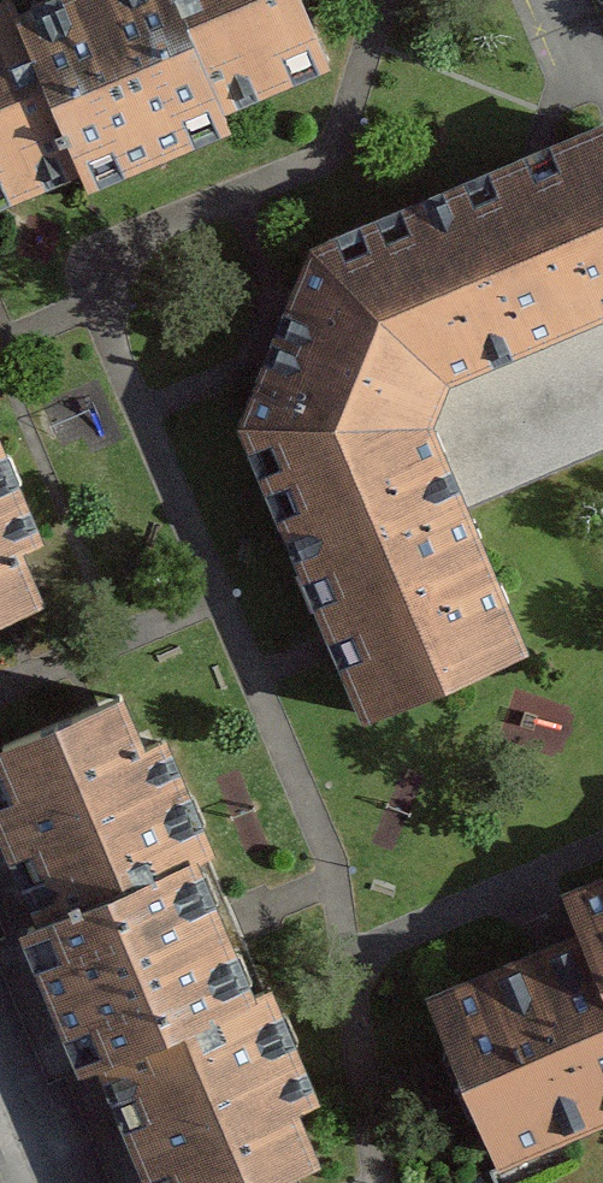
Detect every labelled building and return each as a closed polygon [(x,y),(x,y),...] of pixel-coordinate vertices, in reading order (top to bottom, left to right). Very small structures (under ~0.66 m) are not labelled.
[(80,169),(89,189),(154,161),(85,0),(8,0),(7,0),(0,0),(0,203),(80,169)] [(154,161),(226,129),(218,110),(325,64),(298,0),(85,0),(154,161)] [(471,368),(602,313),(602,129),(601,123),(402,207),(471,368)] [(241,425),(283,524),(442,457),(434,437),(445,379),(471,368),(402,207),(308,247),(241,425)] [(38,598),(15,543),(36,534),(0,451),(0,615),(38,598)] [(523,649),(442,457),(283,524),(364,716),(523,649)] [(9,937),(0,941),(0,959),(50,1074),(63,1068),(113,1182),(260,1182),(318,1158),(295,1103),(318,1093),(254,947),(237,954),(193,855),(214,846),(165,736),(142,746),(120,695),(0,747),(0,917),(9,937)] [(574,932),(602,1004),(602,887),(563,903),(574,932)] [(430,989),(502,1169),(602,1129),(602,1004),(574,932),(430,989)]
